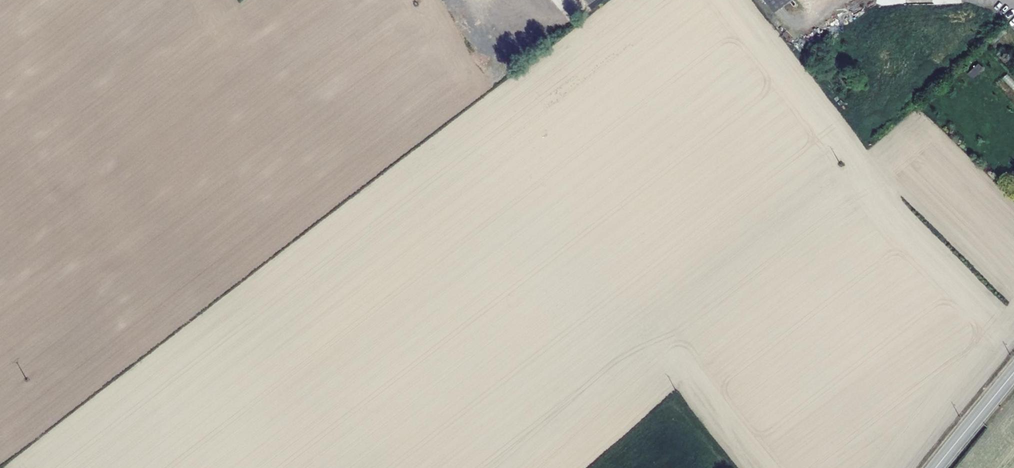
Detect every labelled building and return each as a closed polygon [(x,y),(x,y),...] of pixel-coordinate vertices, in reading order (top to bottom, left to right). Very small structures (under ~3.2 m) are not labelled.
[(781,12),(796,0),(772,0),(781,12)] [(1007,26),(995,38),(999,42),(1011,31),(1007,26)]
